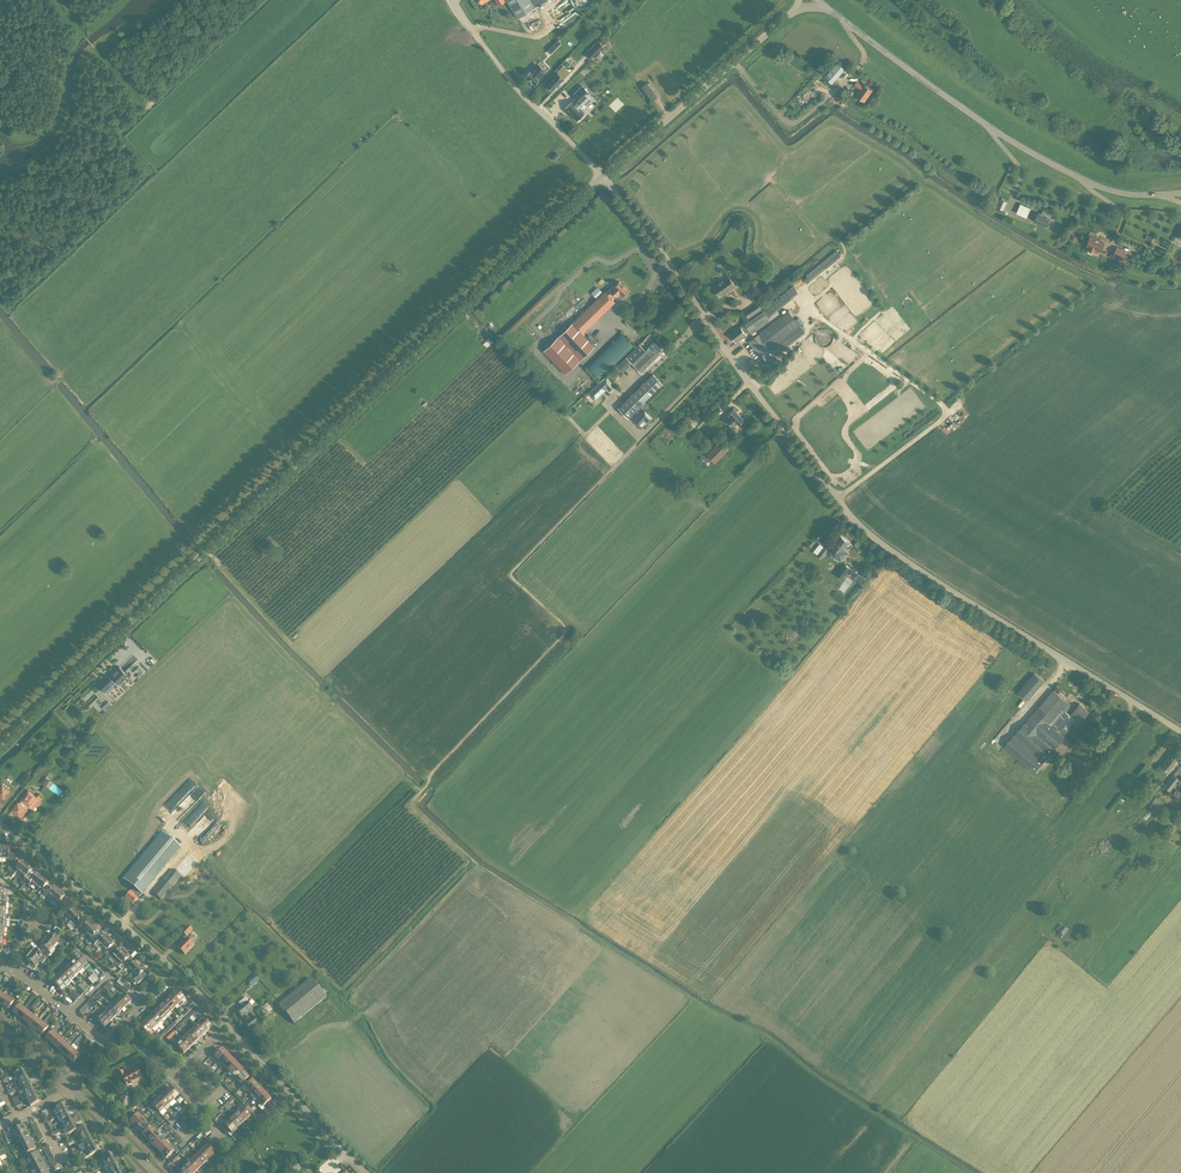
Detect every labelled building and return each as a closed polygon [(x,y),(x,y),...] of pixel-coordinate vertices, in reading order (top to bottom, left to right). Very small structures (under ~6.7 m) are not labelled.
[(518,18),(534,8),(529,0),(506,0),(518,18)] [(567,1),(548,10),(550,14),(568,4),(567,1)] [(529,24),(534,30),(542,25),(537,18),(529,24)] [(599,42),(586,55),(591,59),(604,46),(599,42)] [(837,62),(825,77),(832,83),(845,68),(837,62)] [(542,71),(543,70),(539,66),(538,67),(536,65),(530,70),(529,70),(525,74),(534,84),(539,79),(538,79),(544,73),(542,71)] [(563,65),(544,84),(545,85),(546,83),(552,89),(551,91),(552,91),(557,86),(559,84),(570,72),(569,72),(563,66),(563,65)] [(857,81),(854,85),(861,89),(856,95),(864,101),(872,90),(864,84),(863,86),(857,81)] [(647,82),(641,86),(651,101),(657,96),(647,82)] [(576,97),(563,109),(568,114),(569,113),(576,120),(584,112),(577,104),(589,93),(582,86),(573,94),(576,97)] [(1007,201),(1000,199),(997,207),(1003,210),(1007,201)] [(1020,204),(1016,212),(1026,217),(1030,208),(1020,204)] [(1038,212),(1034,221),(1045,226),(1049,218),(1045,216),(1047,212),(1043,210),(1041,214),(1038,212)] [(1090,236),(1086,245),(1089,246),(1088,249),(1094,252),(1095,249),(1100,251),(1104,241),(1090,236)] [(1117,247),(1113,256),(1122,260),(1126,251),(1117,247)] [(837,250),(821,262),(825,266),(840,254),(837,250)] [(717,294),(718,295),(720,297),(735,286),(728,276),(713,287),(714,289),(714,290),(714,291),(714,292),(715,293),(716,294),(717,294)] [(604,291),(543,351),(565,374),(594,346),(582,333),(615,302),(611,297),(613,294),(616,297),(620,293),(622,295),(627,291),(619,281),(614,286),(613,285),(606,292),(604,291)] [(597,286),(590,293),(596,298),(602,292),(597,286)] [(750,318),(763,309),(759,303),(745,312),(750,318)] [(767,306),(763,309),(768,316),(772,314),(767,306)] [(751,333),(770,320),(763,310),(744,323),(750,331),(751,333)] [(758,334),(748,341),(760,356),(769,348),(770,349),(773,346),(778,352),(804,331),(799,324),(797,321),(790,313),(788,310),(758,333),(758,334)] [(744,323),(744,322),(739,325),(729,333),(736,343),(747,335),(746,333),(750,331),(744,323)] [(833,339),(833,338),(833,336),(833,334),(832,333),(831,331),(829,330),(828,329),(826,329),(825,329),(823,329),(821,329),(819,330),(818,331),(817,333),(816,334),(815,336),(815,337),(815,339),(816,341),(816,342),(817,344),(819,345),(820,346),(823,347),(824,347),(826,347),(828,346),(830,345),(831,344),(833,341),(833,339)] [(621,332),(587,364),(600,377),(634,345),(621,332)] [(654,342),(632,363),(642,373),(664,352),(654,342)] [(626,356),(615,366),(621,372),(632,363),(626,356)] [(652,373),(626,398),(636,409),(662,384),(652,373)] [(599,382),(587,393),(594,400),(606,389),(599,382)] [(576,407),(569,413),(572,416),(579,410),(576,407)] [(726,418),(724,420),(727,423),(729,421),(732,425),(737,421),(739,424),(744,419),(734,408),(725,416),(726,418)] [(642,428),(653,418),(645,409),(634,419),(642,428)] [(583,410),(575,418),(579,422),(587,414),(583,410)] [(690,413),(680,423),(689,431),(696,424),(699,427),(709,417),(705,412),(699,419),(696,417),(695,418),(690,413)] [(720,440),(701,460),(708,467),(714,461),(716,463),(729,449),(720,440)] [(841,535),(829,550),(828,551),(841,561),(847,552),(843,549),(849,542),(841,535)] [(268,540),(263,546),(266,550),(272,544),(268,540)] [(825,546),(824,547),(818,555),(821,558),(829,549),(825,546)] [(845,563),(836,574),(842,579),(851,568),(845,563)] [(858,574),(854,579),(863,586),(867,580),(858,574)] [(106,674),(96,683),(105,692),(115,682),(114,682),(116,681),(119,684),(128,674),(119,665),(110,675),(109,676),(106,674)] [(1034,673),(1018,691),(1028,700),(1044,681),(1034,673)] [(1025,722),(1004,746),(1034,772),(1064,736),(1060,732),(1073,717),(1065,711),(1071,704),(1053,689),(1025,722)] [(106,710),(112,704),(108,700),(102,706),(106,710)] [(1079,703),(1072,711),(1077,715),(1074,718),(1081,724),(1085,719),(1083,717),(1088,712),(1085,709),(1085,708),(1079,703)] [(1180,756),(1174,751),(1162,766),(1168,771),(1180,756)] [(1176,764),(1164,779),(1167,782),(1164,786),(1170,791),(1173,787),(1180,777),(1180,767),(1176,764)] [(23,785),(31,775),(27,772),(19,782),(23,785)] [(45,777),(41,782),(45,786),(50,780),(45,777)] [(0,780),(0,797),(1,796),(3,798),(5,795),(8,798),(15,789),(1,778),(0,780)] [(18,802),(12,809),(19,815),(20,814),(22,816),(27,810),(27,809),(29,806),(30,807),(38,798),(37,797),(28,790),(21,800),(19,803),(18,802)] [(1173,794),(1178,798),(1180,794),(1176,790),(1173,794)] [(1156,809),(1162,802),(1156,797),(1150,804),(1156,809)] [(163,833),(124,879),(142,894),(151,884),(155,879),(182,848),(163,833)] [(4,847),(2,860),(6,860),(6,861),(11,866),(12,865),(17,859),(12,855),(11,857),(9,857),(10,848),(4,847)] [(172,869),(152,893),(161,900),(181,876),(184,878),(198,862),(187,852),(174,866),(172,869)] [(20,875),(28,865),(23,861),(17,868),(14,865),(10,871),(13,873),(15,870),(20,875)] [(28,865),(20,875),(25,879),(23,881),(26,884),(30,878),(28,876),(33,870),(28,865)] [(33,881),(30,878),(26,884),(29,886),(31,888),(33,885),(36,888),(44,878),(39,874),(33,881)] [(44,878),(36,888),(41,892),(39,895),(42,897),(46,892),(46,891),(44,889),(49,883),(44,878)] [(7,897),(7,891),(9,891),(10,887),(2,887),(2,890),(0,890),(0,897),(7,897)] [(42,897),(41,898),(43,901),(46,897),(52,901),(59,892),(54,888),(51,892),(48,890),(46,891),(46,892),(42,897)] [(134,888),(125,899),(132,905),(137,900),(137,899),(135,898),(137,895),(139,897),(141,894),(134,888)] [(65,896),(59,892),(52,901),(57,905),(54,909),(57,912),(64,903),(61,901),(65,896)] [(71,921),(79,913),(75,909),(67,917),(71,921)] [(84,918),(79,913),(71,921),(75,926),(84,918)] [(87,934),(95,926),(90,921),(82,929),(87,934)] [(1063,936),(1068,930),(1061,923),(1056,929),(1063,936)] [(100,935),(97,933),(99,931),(95,926),(87,934),(91,938),(89,940),(89,941),(91,943),(91,944),(97,938),(100,935)] [(188,926),(182,933),(186,937),(193,930),(188,926)] [(49,935),(44,940),(53,947),(57,943),(59,944),(62,941),(61,941),(53,934),(51,937),(49,935)] [(64,938),(69,943),(71,944),(73,941),(66,935),(64,938)] [(97,938),(91,944),(94,946),(98,950),(102,947),(110,939),(106,935),(99,941),(97,938)] [(187,938),(178,948),(180,950),(180,951),(182,953),(183,952),(185,955),(194,945),(187,938)] [(115,944),(110,939),(102,947),(106,952),(105,953),(107,956),(112,951),(110,949),(115,944)] [(53,947),(44,940),(40,945),(45,949),(43,952),(49,956),(50,957),(53,955),(52,954),(55,949),(53,947)] [(115,954),(112,951),(107,956),(110,959),(110,958),(114,963),(126,952),(121,948),(115,954)] [(34,949),(30,953),(39,961),(42,964),(49,956),(43,952),(41,955),(34,949)] [(130,957),(126,952),(114,963),(121,970),(123,969),(122,969),(128,964),(125,962),(130,957)] [(39,961),(30,953),(25,959),(31,963),(28,966),(34,971),(36,968),(35,967),(39,962),(39,961)] [(80,956),(76,960),(85,970),(90,966),(87,963),(86,963),(80,956)] [(76,960),(71,965),(79,973),(83,969),(85,971),(85,970),(76,960)] [(130,967),(128,964),(122,969),(123,969),(125,972),(128,969),(133,973),(141,965),(137,961),(130,967)] [(79,973),(71,965),(67,969),(75,977),(79,973)] [(141,965),(133,973),(138,978),(135,981),(138,985),(146,977),(143,973),(146,970),(141,965)] [(75,977),(67,969),(63,973),(71,981),(75,977)] [(63,973),(58,977),(65,984),(65,985),(67,987),(71,983),(70,982),(71,981),(63,973)] [(255,975),(247,982),(251,987),(259,980),(255,975)] [(96,981),(91,976),(88,979),(93,984),(96,981)] [(65,984),(58,977),(53,982),(60,989),(65,985),(65,984)] [(311,978),(278,1005),(294,1024),(326,997),(311,978)] [(177,990),(172,995),(182,1005),(183,1003),(181,1002),(186,997),(184,994),(182,996),(177,990)] [(276,1005),(283,998),(278,993),(272,1000),(276,1005)] [(0,1000),(0,1005),(3,1007),(9,997),(3,994),(0,1000)] [(119,999),(128,1009),(130,1007),(128,1005),(133,1000),(129,995),(127,997),(124,994),(119,999)] [(182,1005),(172,995),(168,999),(175,1007),(178,1005),(180,1007),(182,1005)] [(14,1000),(9,997),(3,1007),(9,1010),(14,1000)] [(249,1013),(252,1010),(252,1009),(246,1002),(248,1000),(246,997),(240,1002),(243,1005),(236,1011),(242,1018),(249,1012),(249,1013)] [(128,1009),(119,999),(115,1003),(122,1011),(125,1007),(127,1010),(128,1009)] [(168,999),(163,1004),(171,1012),(175,1007),(168,999)] [(122,1011),(115,1003),(114,1003),(113,1002),(109,1006),(110,1007),(118,1015),(120,1014),(119,1013),(122,1011)] [(187,1010),(189,1012),(195,1006),(192,1003),(186,1009),(187,1010)] [(18,1016),(24,1008),(19,1004),(13,1013),(18,1016)] [(163,1004),(158,1008),(166,1016),(171,1012),(163,1004)] [(118,1015),(110,1007),(106,1011),(113,1019),(116,1016),(117,1017),(118,1015)] [(29,1012),(24,1008),(18,1016),(22,1020),(29,1012)] [(158,1008),(153,1013),(161,1021),(166,1016),(158,1008)] [(197,1008),(191,1014),(192,1016),(195,1019),(197,1017),(195,1015),(200,1011),(197,1008)] [(113,1019),(106,1011),(106,1012),(104,1009),(99,1014),(101,1016),(101,1015),(111,1026),(113,1024),(111,1021),(113,1019)] [(29,1012),(22,1020),(27,1024),(34,1015),(29,1012)] [(153,1013),(149,1017),(157,1025),(161,1021),(153,1013)] [(39,1019),(34,1015),(27,1024),(32,1028),(39,1019)] [(101,1015),(101,1016),(97,1020),(104,1027),(107,1025),(110,1027),(111,1026),(101,1015)] [(149,1017),(144,1022),(152,1030),(157,1025),(149,1017)] [(199,1023),(207,1031),(212,1027),(209,1024),(211,1022),(206,1017),(199,1023)] [(43,1023),(39,1019),(32,1028),(37,1031),(43,1023)] [(152,1030),(144,1022),(139,1026),(147,1035),(152,1030)] [(48,1027),(43,1023),(37,1031),(42,1035),(48,1027)] [(199,1023),(195,1027),(202,1035),(207,1031),(199,1023)] [(202,1035),(195,1027),(191,1031),(189,1028),(187,1030),(190,1032),(198,1040),(202,1035)] [(50,1043),(57,1035),(53,1030),(45,1038),(50,1043)] [(174,1034),(172,1032),(166,1038),(168,1041),(174,1035),(174,1034)] [(190,1032),(185,1036),(193,1044),(198,1040),(190,1032)] [(62,1039),(57,1035),(50,1043),(55,1047),(62,1039)] [(181,1038),(179,1040),(188,1049),(193,1044),(185,1036),(182,1039),(181,1038)] [(66,1043),(62,1039),(55,1047),(59,1051),(66,1043)] [(188,1049),(179,1040),(177,1042),(178,1043),(176,1045),(184,1053),(188,1049)] [(280,1040),(269,1049),(276,1057),(287,1048),(280,1040)] [(66,1043),(59,1051),(64,1055),(71,1047),(66,1043)] [(76,1051),(71,1047),(64,1055),(68,1059),(76,1051)] [(219,1061),(227,1053),(222,1049),(214,1056),(219,1061)] [(76,1051),(68,1059),(73,1063),(80,1055),(76,1051)] [(227,1053),(219,1061),(217,1063),(222,1067),(223,1066),(231,1058),(227,1053)] [(236,1063),(231,1058),(223,1066),(226,1069),(224,1071),(226,1072),(236,1063)] [(236,1063),(226,1072),(228,1074),(230,1072),(232,1075),(240,1067),(236,1063)] [(240,1067),(232,1075),(237,1080),(245,1072),(240,1067)] [(17,1081),(26,1076),(22,1070),(14,1074),(11,1076),(12,1078),(14,1079),(16,1078),(17,1081)] [(123,1071),(118,1074),(121,1079),(122,1078),(127,1087),(142,1080),(137,1070),(125,1076),(123,1071)] [(245,1072),(237,1080),(241,1084),(249,1077),(245,1072)] [(26,1076),(17,1081),(14,1083),(17,1089),(20,1087),(29,1083),(26,1076)] [(247,1094),(257,1085),(251,1079),(243,1086),(248,1091),(246,1093),(247,1094)] [(32,1089),(29,1083),(20,1087),(24,1094),(32,1089)] [(262,1089),(257,1085),(247,1094),(249,1096),(251,1095),(254,1097),(262,1089)] [(166,1092),(176,1102),(181,1098),(178,1095),(180,1094),(178,1091),(176,1092),(171,1087),(166,1092)] [(32,1089),(24,1094),(27,1100),(36,1096),(32,1089)] [(262,1089),(254,1097),(257,1100),(255,1102),(256,1104),(266,1094),(262,1089)] [(176,1102),(166,1092),(162,1096),(170,1104),(174,1100),(176,1102)] [(119,1097),(123,1106),(132,1102),(128,1093),(119,1097)] [(271,1099),(266,1094),(256,1104),(258,1106),(260,1104),(263,1107),(271,1099)] [(39,1102),(36,1096),(27,1100),(30,1106),(39,1102)] [(162,1096),(157,1101),(165,1109),(170,1104),(162,1096)] [(165,1109),(157,1101),(152,1106),(160,1113),(165,1109)] [(228,1102),(225,1105),(224,1106),(228,1111),(233,1106),(230,1104),(228,1102)] [(58,1116),(66,1111),(63,1105),(54,1109),(58,1116)] [(243,1108),(238,1112),(246,1120),(250,1116),(243,1108)] [(257,1115),(251,1109),(249,1111),(255,1117),(257,1115)] [(66,1111),(58,1116),(61,1122),(70,1118),(66,1111)] [(221,1113),(219,1111),(211,1118),(215,1122),(216,1121),(216,1120),(219,1117),(222,1114),(221,1113)] [(134,1126),(142,1118),(138,1113),(136,1115),(134,1112),(128,1118),(130,1121),(134,1126)] [(174,1118),(176,1120),(179,1118),(180,1116),(176,1112),(175,1113),(172,1113),(170,1115),(174,1119),(174,1118)] [(238,1112),(233,1117),(241,1125),(246,1120),(238,1112)] [(241,1125),(233,1117),(230,1119),(229,1118),(228,1118),(227,1119),(236,1129),(241,1125)] [(73,1124),(70,1118),(61,1122),(64,1128),(73,1124)] [(147,1123),(142,1118),(134,1126),(139,1130),(147,1123)] [(236,1129),(227,1119),(220,1126),(228,1135),(230,1132),(231,1134),(232,1133),(232,1134),(235,1132),(234,1131),(236,1129)] [(147,1123),(139,1130),(143,1135),(153,1126),(151,1124),(150,1126),(147,1123)] [(76,1130),(73,1124),(64,1128),(68,1135),(76,1131),(76,1130)] [(17,1136),(26,1131),(23,1125),(11,1131),(15,1137),(17,1136)] [(84,1126),(76,1130),(76,1131),(79,1137),(87,1133),(84,1126)] [(155,1128),(153,1126),(143,1135),(148,1140),(156,1132),(153,1129),(155,1128)] [(29,1137),(26,1131),(17,1136),(20,1142),(29,1137)] [(160,1137),(156,1132),(148,1140),(153,1144),(160,1137)] [(91,1139),(87,1133),(79,1137),(82,1144),(91,1139)] [(29,1137),(20,1142),(23,1148),(32,1143),(29,1137)] [(160,1137),(153,1144),(157,1149),(165,1141),(160,1137)] [(94,1145),(91,1139),(82,1144),(85,1150),(94,1145)] [(169,1146),(165,1141),(157,1149),(162,1154),(169,1146)] [(203,1150),(210,1158),(215,1153),(217,1151),(208,1141),(205,1143),(207,1145),(203,1150)] [(36,1149),(32,1143),(23,1148),(28,1156),(36,1151),(35,1149),(36,1149)] [(97,1152),(94,1145),(85,1150),(89,1156),(97,1152)] [(174,1151),(169,1146),(162,1154),(166,1158),(174,1151)] [(210,1158),(203,1150),(198,1155),(205,1162),(210,1158)] [(36,1151),(28,1156),(32,1164),(41,1159),(38,1153),(37,1153),(36,1151)] [(105,1165),(114,1160),(110,1154),(102,1158),(105,1165)] [(198,1155),(193,1159),(201,1167),(205,1162),(198,1155)] [(35,1169),(46,1164),(43,1158),(41,1159),(32,1164),(35,1169)] [(193,1159),(189,1163),(196,1171),(201,1167),(193,1159)] [(117,1167),(114,1160),(105,1165),(108,1171),(117,1167)] [(189,1163),(184,1168),(189,1172),(194,1172),(196,1171),(189,1163)] [(46,1164),(35,1169),(37,1172),(42,1172),(47,1171),(49,1169),(46,1164)]
